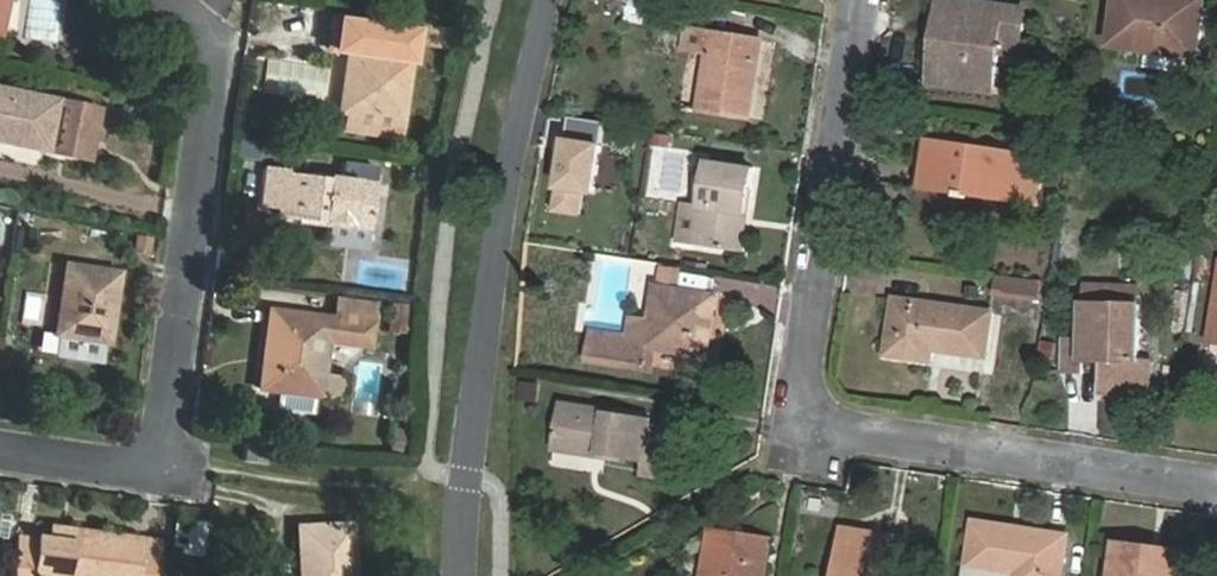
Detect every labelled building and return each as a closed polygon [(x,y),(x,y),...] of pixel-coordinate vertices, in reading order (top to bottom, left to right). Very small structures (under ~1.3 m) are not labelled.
[(1115,43),(1201,55),(1208,6),(1165,0),(1121,0),(1115,43)] [(951,31),(945,87),(994,92),(999,47),(1022,49),(1026,11),(942,2),(939,30),(951,31)] [(705,106),(756,114),(766,35),(710,26),(707,47),(714,48),(705,106)] [(932,86),(945,87),(951,31),(939,30),(932,86)] [(348,56),(374,61),(377,35),(352,32),(348,56)] [(345,131),(400,139),(411,69),(429,71),(433,41),(377,35),(374,61),(348,56),(339,114),(348,115),(345,131)] [(105,80),(107,70),(90,66),(88,77),(105,80)] [(45,151),(55,102),(0,90),(0,141),(45,151)] [(68,105),(58,154),(88,161),(99,111),(68,105)] [(1020,204),(1027,155),(933,140),(926,189),(965,195),(964,200),(974,201),(975,197),(1020,204)] [(577,161),(575,186),(595,187),(597,163),(577,161)] [(748,215),(756,216),(762,171),(716,163),(710,206),(704,247),(742,253),(748,215)] [(260,207),(276,210),(276,216),(301,219),(301,223),(331,227),(328,246),(366,250),(375,187),(287,172),(287,169),(266,166),(260,207)] [(704,247),(710,206),(691,204),(684,243),(704,247)] [(751,254),(756,216),(748,215),(742,253),(751,254)] [(1171,275),(1189,276),(1190,253),(1173,252),(1171,275)] [(658,263),(656,280),(676,283),(679,266),(658,263)] [(67,265),(56,336),(110,343),(120,273),(67,265)] [(1051,283),(1018,279),(1016,297),(1049,301),(1051,283)] [(715,356),(725,295),(664,286),(659,323),(641,320),(639,338),(602,333),(598,356),(655,366),(658,347),(715,356)] [(1092,306),(1147,306),(1147,289),(1092,289),(1092,306)] [(332,318),(373,323),(376,302),(335,296),(332,318)] [(996,360),(1002,316),(908,303),(900,357),(942,363),(944,352),(996,360)] [(408,307),(395,306),(392,332),(405,333),(408,307)] [(1147,364),(1147,306),(1092,306),(1091,343),(1073,343),(1072,375),(1091,375),(1091,363),(1112,363),(1111,396),(1156,397),(1156,364),(1147,364)] [(324,376),(329,342),(370,347),(373,323),(332,318),(270,309),(260,389),(322,397),(324,376)] [(343,379),(324,376),(322,397),(340,400),(343,379)] [(286,396),(285,410),(315,412),(316,398),(286,396)] [(655,437),(657,425),(659,418),(569,402),(561,444),(652,461),(650,475),(674,479),(680,441),(655,437)] [(682,430),(657,425),(655,437),(680,441),(682,430)] [(1071,538),(979,523),(972,567),(1020,575),(1066,575),(1071,538)] [(300,575),(357,575),(353,524),(298,527),(300,575)] [(52,527),(51,538),(17,534),(12,575),(154,575),(159,541),(52,527)] [(175,549),(202,553),(205,532),(178,528),(175,549)] [(718,530),(715,543),(751,550),(753,537),(718,530)] [(908,539),(853,530),(845,575),(901,575),(908,539)] [(715,543),(710,575),(771,575),(778,541),(753,537),(751,550),(715,543)] [(1198,564),(1140,555),(1141,550),(1119,547),(1114,575),(1196,575),(1198,564)] [(1198,559),(1141,550),(1140,555),(1198,564),(1198,559)]
